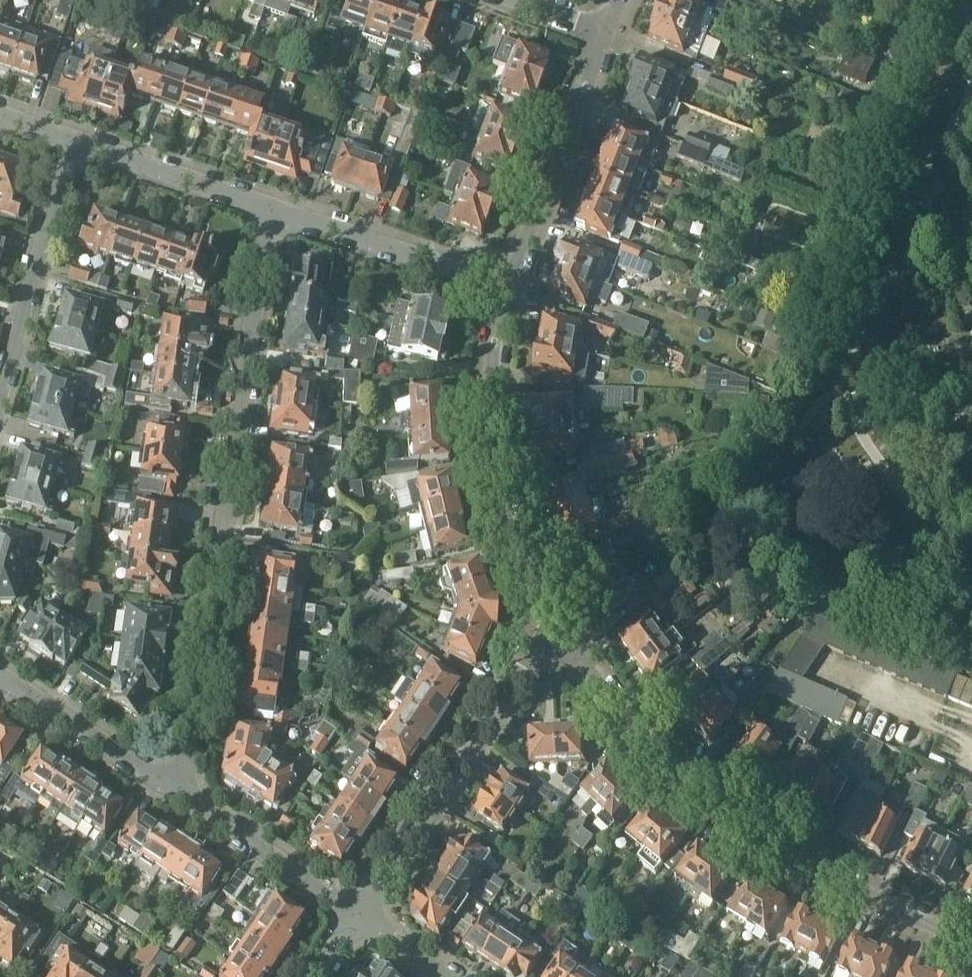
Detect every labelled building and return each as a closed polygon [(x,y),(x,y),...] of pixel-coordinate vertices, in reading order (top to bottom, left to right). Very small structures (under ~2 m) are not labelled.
[(56,15),(69,19),(75,0),(61,0),(56,15)] [(121,9),(132,12),(136,0),(124,0),(121,9)] [(251,17),(261,21),(265,8),(268,0),(257,0),(251,17)] [(291,5),(292,6),(302,9),(317,14),(321,0),(293,0),(291,5)] [(326,30),(338,34),(339,30),(362,38),(362,37),(365,31),(376,0),(337,0),(326,30)] [(362,37),(386,46),(400,7),(389,3),(387,0),(376,0),(365,31),(362,37)] [(703,5),(690,0),(667,0),(666,1),(665,0),(664,3),(661,4),(658,11),(660,14),(659,14),(659,15),(709,36),(715,18),(713,14),(702,9),(703,5)] [(936,6),(938,6),(945,8),(948,0),(938,0),(936,6)] [(957,29),(971,33),(971,0),(965,0),(957,29)] [(143,5),(139,15),(155,21),(159,10),(143,5)] [(386,46),(385,51),(408,59),(410,54),(424,13),(423,13),(423,15),(422,15),(419,10),(415,9),(411,11),(400,7),(386,46)] [(424,13),(410,54),(419,58),(421,60),(429,63),(432,62),(443,66),(451,46),(458,29),(450,26),(451,23),(448,22),(424,13)] [(709,36),(659,15),(652,31),(654,31),(650,41),(684,54),(699,60),(709,36)] [(126,28),(135,31),(138,20),(130,17),(126,28)] [(284,28),(294,31),(298,21),(288,17),(284,28)] [(12,73),(26,32),(26,31),(2,23),(1,25),(0,28),(0,73),(6,75),(9,72),(12,73)] [(458,29),(451,46),(462,51),(467,53),(476,30),(460,24),(458,29)] [(872,27),(868,36),(878,40),(882,31),(872,27)] [(170,30),(166,43),(173,45),(178,33),(170,30)] [(60,43),(26,32),(12,73),(23,77),(24,80),(31,83),(34,81),(37,82),(45,57),(54,60),(60,43)] [(178,33),(173,45),(183,49),(183,48),(187,37),(178,33)] [(899,41),(891,61),(919,71),(929,45),(902,34),(899,41)] [(230,35),(226,45),(242,51),(246,41),(230,35)] [(220,44),(215,55),(224,58),(228,47),(220,44)] [(517,45),(508,70),(542,84),(543,81),(546,79),(548,74),(547,70),(548,67),(551,58),(527,49),(517,45)] [(443,66),(438,79),(455,85),(461,70),(450,65),(454,57),(459,59),(462,51),(451,46),(443,66)] [(62,50),(51,82),(61,85),(59,89),(73,94),(70,101),(89,107),(91,103),(99,106),(111,72),(115,60),(115,57),(95,50),(93,50),(92,50),(88,64),(87,66),(71,61),(74,54),(62,50)] [(849,53),(840,78),(852,83),(869,90),(871,86),(877,71),(879,65),(849,53)] [(247,71),(252,58),(243,56),(239,68),(247,71)] [(259,61),(252,58),(247,71),(255,73),(259,61)] [(135,80),(130,95),(146,101),(147,98),(155,101),(166,68),(168,63),(156,59),(154,64),(140,59),(137,68),(133,80),(135,80)] [(633,82),(632,85),(634,86),(676,103),(686,76),(642,59),(637,72),(635,71),(631,81),(633,82)] [(111,72),(99,106),(107,109),(105,113),(118,117),(119,113),(124,115),(130,95),(135,80),(133,80),(137,68),(115,60),(111,72)] [(166,68),(155,101),(163,104),(162,106),(179,111),(191,77),(193,71),(168,63),(166,68)] [(729,68),(724,80),(727,81),(736,85),(751,91),(756,79),(729,68)] [(508,70),(499,94),(532,107),(536,99),(536,97),(537,95),(540,94),(542,88),(541,86),(542,84),(508,70)] [(286,71),(282,83),(295,88),(299,75),(286,71)] [(360,74),(356,86),(370,91),(374,79),(360,74)] [(191,77),(179,111),(194,117),(195,115),(203,118),(202,120),(203,120),(215,85),(191,77)] [(710,87),(709,88),(732,97),(736,85),(727,81),(724,80),(714,77),(710,87)] [(215,85),(203,120),(219,125),(220,123),(228,126),(239,94),(242,87),(232,83),(230,90),(215,85)] [(678,103),(676,103),(634,86),(629,100),(625,102),(623,107),(624,110),(624,112),(658,125),(664,127),(668,118),(674,115),(678,103)] [(846,91),(837,114),(885,133),(894,110),(846,91)] [(239,94),(228,126),(236,129),(235,131),(251,136),(255,122),(258,123),(262,113),(266,103),(239,94)] [(378,100),(375,111),(383,114),(387,103),(378,100)] [(395,106),(387,103),(383,114),(391,117),(395,106)] [(492,109),(482,134),(517,147),(519,145),(521,143),(523,137),(522,135),(524,131),(523,130),(526,123),(492,109)] [(392,160),(390,166),(368,158),(357,190),(367,193),(368,198),(374,200),(377,198),(379,198),(380,197),(391,201),(404,165),(423,116),(411,112),(392,160)] [(251,136),(244,156),(249,157),(247,161),(260,165),(261,162),(269,164),(280,131),(284,120),(262,113),(258,123),(255,122),(251,136)] [(608,150),(607,151),(649,168),(653,159),(657,148),(654,144),(651,143),(651,141),(617,128),(614,137),(613,137),(612,139),(608,140),(605,147),(608,150)] [(280,131),(269,164),(277,167),(275,171),(295,177),(297,170),(310,175),(310,174),(311,171),(321,175),(332,144),(322,140),(320,145),(304,139),(280,131)] [(432,136),(422,132),(417,144),(427,148),(432,136)] [(517,150),(517,147),(482,134),(473,159),(507,172),(510,163),(511,163),(513,159),(515,158),(517,152),(517,150)] [(691,135),(686,147),(710,156),(715,145),(691,135)] [(357,190),(368,158),(371,149),(337,138),(325,175),(335,178),(333,183),(335,183),(336,187),(343,189),(346,187),(357,190)] [(681,145),(676,156),(705,168),(705,167),(711,169),(710,173),(717,175),(718,171),(743,181),(747,171),(728,164),(710,156),(686,147),(681,145)] [(715,145),(710,156),(728,164),(733,152),(715,145)] [(598,173),(597,177),(630,190),(630,188),(640,192),(649,168),(607,151),(603,161),(598,163),(596,170),(598,173)] [(0,163),(0,205),(1,205),(0,209),(0,213),(18,218),(23,202),(18,201),(21,193),(18,192),(25,169),(14,165),(13,162),(5,159),(3,162),(1,161),(0,163)] [(452,171),(443,193),(457,199),(491,212),(492,210),(495,208),(497,202),(497,199),(498,196),(497,196),(501,187),(469,175),(471,169),(455,163),(452,171)] [(404,167),(401,177),(411,181),(414,171),(404,167)] [(664,174),(660,183),(672,187),(675,179),(664,174)] [(411,181),(401,177),(396,188),(399,189),(391,209),(403,214),(411,194),(407,192),(411,181)] [(637,195),(629,192),(630,190),(597,177),(595,181),(591,182),(588,189),(591,192),(587,202),(627,218),(637,195)] [(439,206),(434,218),(436,219),(437,221),(446,224),(448,223),(481,236),(484,229),(485,229),(487,224),(489,223),(491,217),(490,214),(491,212),(457,199),(452,211),(439,206)] [(587,202),(586,204),(582,206),(579,213),(582,215),(580,219),(582,219),(578,228),(620,244),(629,220),(627,219),(627,218),(587,202)] [(80,248),(99,255),(100,253),(110,257),(121,223),(109,219),(108,215),(101,212),(98,215),(95,214),(91,225),(90,228),(89,227),(88,229),(87,229),(85,234),(80,248)] [(121,223),(110,257),(118,259),(117,262),(133,267),(145,231),(142,230),(142,226),(134,224),(131,226),(121,223)] [(145,231),(133,267),(149,273),(150,270),(158,273),(169,240),(168,239),(157,235),(157,232),(150,229),(147,232),(145,231)] [(169,240),(158,273),(167,276),(182,281),(194,248),(193,248),(191,247),(190,242),(184,240),(180,243),(169,240)] [(181,284),(181,286),(193,290),(204,293),(209,277),(213,279),(221,256),(212,253),(212,251),(210,250),(208,246),(200,243),(197,246),(194,245),(193,248),(194,248),(182,281),(181,284)] [(561,265),(559,267),(596,282),(606,257),(569,243),(564,255),(561,257),(560,261),(561,265)] [(640,260),(643,251),(624,244),(621,253),(640,260)] [(654,266),(640,260),(621,253),(615,267),(649,280),(654,266)] [(290,295),(327,301),(335,302),(341,270),(294,264),(290,295)] [(74,267),(70,279),(97,288),(101,277),(74,267)] [(607,304),(613,288),(596,282),(559,267),(559,268),(561,269),(551,293),(587,306),(590,297),(607,304)] [(101,277),(97,288),(107,292),(107,291),(111,280),(101,277)] [(147,301),(145,306),(147,306),(156,307),(158,299),(159,298),(150,295),(149,296),(147,301)] [(287,310),(285,323),(323,328),(327,301),(290,295),(290,296),(290,297),(292,297),(290,311),(287,310)] [(60,312),(57,323),(94,334),(103,336),(110,310),(66,299),(62,312),(60,312)] [(120,300),(116,311),(131,316),(140,315),(142,305),(134,304),(120,300)] [(208,302),(191,300),(189,312),(207,314),(208,302)] [(346,303),(344,311),(356,315),(359,307),(346,303)] [(393,326),(444,337),(446,330),(445,330),(445,328),(452,330),(455,318),(444,316),(445,313),(398,303),(395,320),(379,317),(378,323),(393,326)] [(142,305),(140,315),(158,318),(159,308),(156,307),(147,306),(145,306),(142,305)] [(620,315),(615,327),(622,330),(644,340),(650,327),(620,315)] [(589,329),(588,332),(612,341),(622,330),(615,327),(593,319),(589,329)] [(545,320),(541,345),(578,351),(582,326),(545,320)] [(167,322),(163,350),(198,355),(207,357),(209,345),(206,345),(208,326),(188,323),(185,323),(185,324),(164,321),(163,322),(167,322)] [(55,335),(52,348),(96,361),(99,349),(90,347),(94,334),(57,323),(54,335),(55,335)] [(321,345),(323,328),(285,323),(284,336),(286,336),(284,352),(308,356),(309,354),(323,356),(325,345),(321,345)] [(444,337),(393,326),(388,350),(438,361),(439,359),(446,360),(448,349),(441,347),(442,345),(443,345),(444,337)] [(803,348),(769,334),(764,347),(798,361),(803,348)] [(349,362),(369,366),(372,367),(378,342),(354,337),(348,361),(349,362)] [(535,347),(533,358),(537,359),(535,371),(574,377),(586,379),(591,353),(578,351),(541,345),(539,344),(539,347),(535,347)] [(157,367),(156,376),(191,381),(193,369),(196,368),(198,355),(163,350),(159,350),(157,367)] [(679,357),(675,373),(688,376),(692,358),(672,351),(671,354),(679,357)] [(326,370),(332,371),(344,372),(345,359),(327,357),(326,370)] [(87,362),(85,372),(124,383),(126,373),(87,362)] [(133,363),(132,372),(144,373),(145,365),(133,363)] [(707,364),(705,395),(750,397),(751,381),(707,364)] [(39,388),(36,400),(72,410),(76,395),(86,398),(88,388),(104,392),(105,389),(121,394),(124,383),(85,372),(80,370),(76,384),(44,376),(41,389),(39,388)] [(332,371),(331,380),(342,381),(344,372),(332,371)] [(361,405),(361,373),(344,373),(343,404),(352,404),(361,405)] [(123,407),(123,408),(171,415),(173,404),(187,406),(189,393),(192,392),(193,385),(191,383),(191,381),(156,376),(151,375),(149,391),(153,392),(152,399),(125,395),(125,396),(123,407)] [(278,399),(278,401),(314,406),(315,392),(320,393),(321,382),(281,377),(280,389),(276,391),(275,397),(278,399)] [(392,391),(392,402),(399,402),(400,415),(445,413),(444,388),(392,391)] [(601,390),(600,405),(639,407),(640,392),(601,390)] [(34,412),(30,426),(74,438),(77,427),(68,425),(72,410),(36,400),(34,407),(33,412),(34,412)] [(535,419),(531,420),(532,432),(581,428),(591,427),(590,411),(590,400),(533,405),(535,419)] [(314,406),(278,401),(277,405),(274,406),(273,413),(276,415),(274,428),(314,432),(316,422),(312,422),(314,406)] [(343,404),(343,418),(352,418),(352,404),(343,404)] [(127,425),(129,415),(121,413),(119,424),(127,425)] [(408,438),(447,436),(447,425),(449,424),(448,417),(446,416),(445,413),(400,415),(401,428),(407,428),(408,438)] [(176,418),(150,414),(148,427),(144,453),(180,458),(180,456),(183,454),(184,447),(182,445),(186,419),(176,418)] [(581,428),(532,432),(533,444),(536,443),(538,458),(575,455),(576,468),(578,468),(585,466),(598,463),(617,459),(625,458),(629,457),(626,445),(625,442),(594,450),(593,443),(582,445),(582,442),(581,428)] [(680,435),(661,431),(665,450),(683,446),(680,435)] [(448,448),(447,436),(408,438),(410,461),(387,463),(388,476),(420,471),(419,462),(448,460),(448,458),(451,456),(450,450),(448,448)] [(88,444),(85,456),(101,460),(104,449),(88,444)] [(270,473),(270,477),(306,482),(308,467),(312,468),(313,457),(273,452),(272,463),(269,464),(268,471),(270,473)] [(18,466),(14,477),(51,487),(55,474),(63,476),(66,465),(23,453),(19,466),(18,466)] [(180,458),(144,453),(138,492),(174,497),(178,472),(181,470),(182,464),(179,461),(180,458)] [(85,456),(83,467),(106,473),(108,462),(101,460),(85,456)] [(571,482),(545,491),(549,503),(547,506),(549,512),(553,513),(554,516),(590,503),(598,501),(605,498),(599,480),(626,470),(625,468),(628,466),(630,465),(633,463),(636,458),(635,456),(629,457),(625,458),(585,466),(586,470),(580,471),(581,473),(569,478),(571,482)] [(335,474),(333,474),(331,486),(339,487),(341,475),(340,475),(335,474)] [(411,512),(423,509),(457,500),(454,488),(457,485),(455,480),(452,479),(451,476),(422,482),(421,474),(383,480),(383,481),(401,495),(407,493),(411,512)] [(12,489),(8,502),(51,515),(54,504),(59,490),(51,487),(14,477),(11,489),(12,489)] [(267,498),(266,502),(302,507),(306,482),(270,477),(268,488),(265,490),(264,496),(267,498)] [(361,483),(343,486),(344,495),(352,502),(363,500),(361,483)] [(104,492),(102,504),(132,509),(136,509),(136,505),(148,507),(149,503),(150,499),(134,496),(104,492)] [(429,531),(463,522),(462,519),(464,516),(463,511),(459,510),(457,500),(423,509),(429,531)] [(554,518),(552,521),(555,529),(558,529),(562,541),(606,525),(605,521),(600,523),(597,515),(602,514),(598,501),(590,503),(554,516),(554,518)] [(302,507),(266,502),(266,505),(263,506),(262,512),(264,514),(263,527),(311,534),(315,509),(302,507)] [(133,530),(133,531),(169,536),(169,533),(172,533),(173,525),(171,523),(172,510),(148,507),(136,505),(135,515),(133,530)] [(609,524),(614,536),(638,525),(643,523),(639,515),(636,513),(609,524)] [(59,519),(56,530),(77,535),(80,525),(59,519)] [(366,530),(365,531),(366,540),(369,542),(373,538),(374,536),(382,527),(375,520),(366,530)] [(469,546),(463,522),(429,531),(432,544),(428,545),(431,556),(469,546)] [(638,525),(614,536),(618,545),(620,548),(635,541),(634,538),(642,534),(638,525)] [(111,528),(97,526),(96,534),(110,536),(111,528)] [(11,573),(12,570),(24,573),(33,575),(35,565),(42,567),(48,545),(65,549),(69,535),(45,528),(44,534),(28,530),(25,541),(22,541),(8,537),(0,534),(0,570),(11,573)] [(133,531),(130,558),(134,558),(167,563),(169,549),(167,547),(169,536),(133,531)] [(301,537),(300,545),(312,547),(313,538),(301,537)] [(310,551),(297,549),(296,560),(308,562),(308,561),(321,563),(323,554),(309,552),(310,551)] [(417,564),(416,553),(396,557),(398,567),(417,564)] [(353,557),(338,576),(340,575),(362,573),(371,572),(369,555),(359,556),(356,557),(354,557),(353,557)] [(125,557),(123,571),(128,572),(132,572),(131,583),(126,583),(126,584),(147,587),(147,589),(150,590),(150,596),(172,599),(176,574),(177,564),(167,563),(134,558),(130,558),(125,557)] [(256,557),(252,579),(256,579),(255,583),(292,588),(303,590),(307,565),(256,557)] [(447,581),(441,583),(445,595),(448,596),(487,582),(482,568),(479,569),(477,561),(444,572),(447,581)] [(413,569),(392,572),(394,583),(414,580),(413,569)] [(0,603),(14,603),(15,603),(24,573),(12,570),(11,573),(0,570),(0,603)] [(383,584),(394,583),(392,572),(382,574),(383,584)] [(623,574),(592,592),(594,595),(592,599),(596,605),(600,605),(606,614),(641,592),(639,589),(636,591),(632,584),(630,585),(623,574)] [(670,574),(646,590),(653,601),(677,585),(670,574)] [(677,585),(653,601),(660,610),(684,594),(687,599),(699,591),(690,576),(677,585)] [(73,578),(71,589),(83,591),(85,581),(85,580),(73,578)] [(85,581),(83,591),(102,595),(103,585),(96,584),(97,579),(85,578),(85,580),(85,581)] [(740,581),(735,594),(752,601),(757,589),(740,581)] [(487,582),(448,596),(454,597),(457,606),(457,611),(494,613),(494,605),(498,603),(497,598),(496,598),(492,587),(488,585),(487,582)] [(256,587),(253,607),(290,612),(300,614),(303,590),(292,588),(255,583),(254,586),(256,587)] [(370,592),(368,595),(385,606),(390,598),(382,592),(381,592),(373,587),(370,592)] [(103,604),(104,595),(103,595),(103,596),(91,594),(88,615),(101,617),(103,604)] [(114,596),(104,595),(103,604),(113,605),(114,596)] [(362,604),(362,605),(374,613),(375,612),(396,626),(407,609),(390,598),(385,606),(368,595),(362,604)] [(18,609),(27,615),(33,605),(25,599),(18,609)] [(31,648),(41,655),(63,621),(52,614),(54,610),(43,603),(37,613),(35,612),(34,614),(25,629),(24,630),(26,631),(21,639),(31,645),(29,647),(31,648)] [(253,607),(249,631),(287,636),(290,612),(253,607)] [(303,607),(302,615),(316,616),(317,609),(303,607)] [(806,609),(805,609),(798,617),(806,625),(807,625),(812,619),(817,614),(806,609)] [(164,644),(165,640),(166,635),(168,635),(168,633),(167,633),(169,616),(129,610),(124,638),(164,644)] [(455,626),(454,630),(487,644),(488,641),(491,639),(496,630),(497,630),(497,624),(494,622),(494,613),(457,611),(455,626)] [(301,625),(315,627),(316,616),(302,615),(301,625)] [(853,658),(864,635),(818,616),(804,637),(826,646),(853,658)] [(653,618),(623,641),(630,651),(629,655),(633,660),(637,660),(638,662),(667,640),(658,628),(660,627),(653,618)] [(75,629),(63,621),(41,655),(51,661),(51,662),(52,662),(54,660),(65,667),(70,659),(72,660),(83,644),(81,643),(88,633),(77,625),(75,629)] [(705,675),(675,703),(676,705),(675,706),(692,722),(726,688),(707,670),(746,635),(750,630),(743,622),(738,627),(731,633),(713,649),(696,664),(705,675)] [(640,664),(638,667),(643,673),(647,673),(654,682),(683,660),(684,661),(689,657),(696,664),(713,649),(731,633),(727,628),(718,635),(715,633),(697,648),(691,640),(686,643),(677,632),(667,640),(638,662),(640,664)] [(445,643),(442,652),(474,665),(477,657),(480,659),(487,644),(454,630),(448,644),(445,643)] [(249,631),(246,655),(283,661),(287,636),(249,631)] [(853,658),(867,664),(878,641),(864,635),(853,658)] [(818,658),(826,646),(804,637),(797,648),(818,658)] [(124,638),(119,672),(160,677),(163,661),(164,662),(165,659),(162,659),(164,644),(124,638)] [(882,670),(892,647),(878,641),(867,664),(882,670)] [(906,653),(892,647),(882,670),(895,676),(906,653)] [(417,655),(428,663),(433,656),(422,648),(417,655)] [(797,648),(790,659),(811,669),(818,658),(797,648)] [(919,658),(906,653),(895,676),(909,682),(919,658)] [(242,677),(241,680),(278,685),(280,685),(283,661),(246,655),(242,677)] [(296,656),(295,663),(309,665),(310,658),(296,656)] [(933,664),(919,658),(909,682),(922,688),(933,664)] [(790,659),(781,672),(802,681),(811,669),(790,659)] [(309,665),(295,663),(294,672),(307,674),(309,665)] [(363,663),(355,675),(366,682),(374,670),(363,663)] [(945,670),(933,664),(922,688),(935,693),(945,670)] [(86,665),(80,674),(87,678),(93,669),(86,665)] [(426,677),(420,686),(448,705),(461,685),(432,665),(424,676),(426,677)] [(726,688),(692,722),(694,724),(693,728),(698,733),(703,732),(711,740),(739,713),(746,719),(761,700),(767,692),(780,674),(772,668),(740,701),(726,688)] [(103,675),(93,669),(87,678),(97,685),(103,675)] [(957,675),(945,670),(935,693),(947,698),(957,675)] [(112,694),(120,699),(117,704),(134,715),(142,703),(147,706),(153,694),(157,695),(160,677),(119,672),(117,685),(112,694)] [(814,686),(802,681),(781,672),(780,674),(767,692),(804,709),(814,686)] [(366,682),(355,675),(349,684),(359,692),(366,682)] [(968,681),(958,677),(949,699),(958,703),(968,681)] [(410,679),(395,701),(405,708),(436,728),(437,728),(439,724),(437,723),(439,720),(441,721),(449,710),(446,708),(447,707),(448,705),(420,686),(410,679)] [(237,683),(234,704),(256,707),(254,717),(277,720),(289,722),(300,723),(302,721),(303,715),(303,712),(289,710),(288,712),(274,710),(278,685),(241,680),(240,684),(237,683)] [(968,681),(958,703),(969,707),(971,701),(971,683),(968,681)] [(814,686),(804,709),(812,712),(815,714),(826,691),(814,686)] [(827,719),(837,696),(826,691),(815,714),(823,717),(827,719)] [(838,724),(849,701),(837,696),(827,719),(838,724)] [(391,727),(391,728),(420,748),(421,747),(422,745),(424,746),(432,735),(430,734),(433,730),(433,731),(436,728),(405,708),(391,727)] [(792,748),(797,739),(810,715),(801,710),(779,740),(792,748)] [(810,715),(797,739),(809,744),(823,717),(815,714),(812,712),(810,715)] [(325,723),(317,735),(321,738),(331,744),(338,733),(325,723)] [(1,768),(2,768),(11,754),(13,752),(12,751),(15,747),(21,737),(0,724),(0,767),(1,768)] [(557,729),(558,762),(585,761),(583,728),(580,728),(580,724),(568,724),(568,728),(557,729)] [(276,725),(275,735),(287,736),(288,727),(276,725)] [(383,737),(376,747),(406,767),(420,748),(391,728),(384,737),(383,737)] [(732,762),(758,781),(782,747),(756,728),(743,747),(738,743),(728,756),(734,760),(732,762)] [(265,756),(266,756),(267,747),(269,747),(271,734),(234,729),(231,741),(227,742),(226,750),(228,753),(265,758),(265,756)] [(558,762),(557,729),(530,730),(532,763),(558,762)] [(358,732),(352,741),(355,743),(357,745),(368,752),(374,742),(358,732)] [(863,735),(848,763),(858,769),(873,740),(863,735)] [(321,738),(311,752),(320,758),(331,744),(321,738)] [(874,741),(857,773),(870,779),(887,747),(874,741)] [(353,759),(342,776),(354,784),(383,803),(397,781),(377,767),(381,761),(368,752),(357,745),(355,743),(349,752),(351,753),(355,755),(355,756),(353,759)] [(13,778),(1,796),(8,801),(15,791),(36,805),(38,801),(39,802),(41,799),(43,796),(62,766),(41,752),(20,782),(13,778)] [(226,781),(249,796),(270,765),(265,761),(266,756),(265,756),(265,758),(228,753),(225,769),(227,771),(224,775),(227,777),(226,781)] [(790,805),(798,809),(821,766),(808,759),(803,769),(794,764),(777,797),(781,799),(781,803),(787,805),(790,805)] [(588,817),(598,807),(624,779),(618,773),(618,767),(614,764),(608,764),(607,763),(583,788),(594,798),(581,811),(588,817)] [(43,796),(41,799),(52,807),(49,811),(58,816),(63,809),(82,778),(76,774),(74,772),(74,769),(68,765),(65,766),(63,765),(62,766),(43,796)] [(281,772),(270,765),(249,796),(259,803),(263,802),(272,809),(294,778),(282,770),(281,772)] [(837,807),(849,781),(840,776),(835,785),(825,780),(829,771),(821,766),(798,809),(806,813),(807,816),(812,819),(815,818),(819,820),(828,802),(837,807)] [(0,769),(0,781),(4,784),(11,774),(2,768),(1,768),(0,769)] [(314,772),(307,782),(315,788),(322,777),(314,772)] [(491,792),(489,794),(517,813),(525,802),(531,806),(537,797),(519,785),(522,781),(509,772),(506,776),(502,774),(498,780),(497,780),(490,792),(491,792)] [(549,786),(565,796),(569,799),(580,782),(569,775),(565,781),(556,776),(549,786)] [(562,801),(565,796),(549,786),(534,776),(527,786),(552,802),(555,797),(562,801)] [(63,809),(58,816),(78,829),(83,822),(103,791),(101,790),(101,787),(95,783),(92,784),(90,783),(82,778),(63,809)] [(631,786),(624,779),(598,807),(603,813),(598,819),(609,830),(642,796),(640,795),(641,789),(636,785),(631,786)] [(354,784),(341,804),(372,825),(372,824),(373,820),(375,816),(377,817),(385,806),(382,804),(383,803),(354,784)] [(917,784),(905,808),(916,813),(917,813),(929,790),(917,784)] [(969,784),(960,803),(971,808),(971,786),(969,784)] [(860,845),(881,803),(880,803),(881,800),(860,790),(838,835),(860,845)] [(78,829),(78,831),(79,835),(86,839),(90,838),(93,832),(103,838),(124,807),(123,806),(104,793),(103,793),(104,792),(103,791),(83,822),(78,829)] [(517,813),(489,794),(489,795),(488,794),(480,806),(481,806),(476,813),(504,832),(517,813)] [(881,803),(860,845),(881,856),(901,814),(881,803)] [(320,813),(317,817),(356,842),(356,841),(357,842),(368,827),(369,827),(372,825),(341,804),(335,813),(325,806),(320,813)] [(647,847),(669,821),(662,815),(662,810),(658,806),(653,807),(651,806),(635,826),(629,832),(647,847)] [(916,839),(902,866),(925,877),(946,834),(933,827),(924,823),(926,818),(917,813),(916,813),(905,834),(916,839)] [(137,816),(117,847),(130,855),(134,850),(142,856),(160,828),(159,828),(158,829),(137,816)] [(280,823),(286,828),(292,831),(296,824),(285,816),(280,823)] [(317,817),(309,829),(319,836),(313,845),(341,864),(356,842),(317,817)] [(12,842),(19,832),(0,819),(0,834),(12,842)] [(677,827),(669,821),(647,847),(637,859),(656,875),(658,872),(664,865),(666,863),(671,867),(682,854),(677,850),(689,836),(687,835),(687,830),(683,827),(677,827)] [(142,856),(136,866),(155,880),(158,876),(180,841),(178,840),(177,840),(175,841),(172,839),(173,837),(172,837),(171,836),(171,832),(165,828),(162,830),(161,829),(160,828),(142,856)] [(583,829),(573,842),(584,851),(594,838),(583,829)] [(946,834),(925,877),(946,887),(963,853),(967,844),(958,840),(946,834)] [(93,846),(84,859),(95,866),(102,854),(110,842),(103,838),(97,849),(93,846)] [(448,857),(449,856),(478,875),(485,864),(486,865),(492,857),(466,839),(458,841),(448,857)] [(180,841),(158,876),(169,882),(171,879),(172,879),(174,877),(182,882),(200,855),(199,854),(199,850),(193,846),(189,848),(189,847),(187,846),(186,848),(183,845),(183,843),(182,843),(180,841)] [(110,842),(102,854),(110,859),(117,847),(110,842)] [(45,846),(41,843),(31,858),(35,861),(39,863),(45,852),(43,850),(45,846)] [(685,889),(692,894),(709,870),(717,858),(710,853),(710,847),(705,844),(700,845),(698,844),(688,859),(682,854),(671,867),(678,873),(690,881),(685,889)] [(200,855),(182,882),(195,890),(192,894),(191,896),(190,899),(190,903),(192,906),(203,914),(219,892),(216,890),(213,888),(210,886),(221,870),(200,856),(201,855),(200,855)] [(449,856),(448,857),(449,858),(447,860),(444,860),(441,865),(442,867),(437,875),(465,894),(478,875),(449,856)] [(710,910),(717,901),(737,872),(736,871),(736,866),(730,862),(726,864),(717,858),(709,870),(692,894),(691,896),(698,902),(710,910)] [(545,865),(536,880),(551,890),(553,888),(561,875),(547,867),(545,865)] [(522,872),(511,880),(530,893),(538,882),(522,872)] [(423,894),(423,895),(452,914),(465,894),(437,875),(430,886),(427,886),(424,891),(425,893),(424,895),(423,894)] [(496,876),(491,884),(502,891),(507,883),(496,876)] [(235,877),(224,893),(236,901),(247,885),(246,884),(245,884),(239,879),(235,877)] [(742,917),(749,922),(768,892),(761,887),(759,881),(755,878),(749,880),(748,880),(729,910),(742,917)] [(538,882),(530,893),(537,897),(544,886),(538,882)] [(502,891),(491,884),(486,891),(497,898),(502,891)] [(583,887),(574,900),(586,907),(594,893),(583,887)] [(586,907),(574,900),(559,892),(551,905),(578,921),(586,907)] [(749,922),(758,928),(768,934),(767,936),(770,938),(789,904),(787,903),(786,898),(781,895),(776,896),(768,892),(749,922)] [(31,899),(23,894),(16,905),(24,910),(31,899)] [(264,902),(256,915),(262,919),(292,939),(291,938),(305,917),(275,897),(270,894),(264,902)] [(445,925),(452,914),(423,895),(414,908),(414,909),(413,911),(414,917),(417,919),(416,920),(440,936),(447,926),(445,925)] [(13,924),(16,926),(19,921),(22,917),(12,911),(15,906),(0,896),(0,944),(13,924)] [(72,916),(83,923),(89,912),(78,906),(72,916)] [(214,907),(209,913),(220,921),(225,914),(214,907)] [(798,909),(783,940),(796,947),(795,949),(803,954),(819,921),(813,918),(814,917),(812,916),(811,911),(805,908),(800,910),(798,909)] [(125,910),(118,920),(126,926),(133,915),(125,910)] [(485,917),(465,946),(467,947),(467,951),(472,955),(475,953),(478,955),(479,954),(486,958),(505,930),(512,919),(503,912),(495,924),(485,917)] [(220,921),(209,913),(204,921),(215,928),(220,921)] [(133,915),(126,926),(133,930),(139,919),(133,915)] [(139,919),(133,930),(146,939),(151,930),(156,923),(142,915),(139,919)] [(476,922),(468,916),(464,922),(472,928),(476,922)] [(257,917),(243,936),(278,959),(279,957),(280,957),(278,954),(280,951),(283,952),(283,951),(284,950),(288,950),(292,944),(291,942),(290,941),(292,939),(262,919),(261,920),(257,917)] [(505,930),(486,958),(493,962),(492,964),(493,965),(493,968),(499,972),(501,970),(504,972),(503,973),(504,974),(523,945),(524,943),(532,931),(512,919),(505,930)] [(19,921),(16,926),(13,924),(0,944),(0,958),(13,967),(21,953),(28,957),(42,936),(19,921)] [(472,928),(464,922),(463,921),(449,942),(458,948),(472,928)] [(803,954),(799,961),(807,966),(811,958),(825,965),(842,931),(839,930),(838,925),(833,923),(828,925),(826,924),(819,921),(803,954)] [(620,943),(627,948),(635,935),(628,931),(620,943)] [(701,940),(690,934),(686,942),(667,932),(659,946),(689,961),(701,940)] [(643,941),(635,935),(627,948),(634,953),(643,941)] [(88,966),(75,958),(80,951),(58,936),(45,956),(53,961),(48,970),(54,974),(52,976),(81,976),(88,966)] [(230,956),(235,959),(235,960),(260,976),(270,976),(274,971),(272,968),(273,966),(271,965),(273,962),(276,962),(277,961),(278,959),(243,936),(230,956)] [(874,948),(868,945),(869,944),(867,943),(865,938),(860,936),(855,938),(853,937),(838,967),(851,974),(850,976),(861,976),(874,948)] [(187,940),(173,960),(181,966),(185,961),(195,946),(187,940)] [(549,976),(579,976),(583,970),(572,963),(580,952),(564,941),(554,957),(560,961),(549,976)] [(504,974),(505,975),(505,976),(530,976),(531,976),(544,956),(535,950),(524,943),(523,945),(504,974)] [(109,950),(102,945),(95,956),(102,961),(109,950)] [(874,948),(861,976),(887,976),(897,957),(895,956),(894,952),(888,949),(883,951),(882,950),(881,951),(874,948)] [(161,951),(144,976),(160,976),(172,959),(161,951)] [(670,954),(661,968),(671,974),(680,960),(670,954)] [(579,976),(607,976),(609,974),(611,971),(591,958),(583,970),(579,976)] [(724,965),(714,959),(708,969),(718,975),(724,965)] [(220,976),(260,976),(235,960),(228,969),(226,968),(220,976)] [(694,961),(684,976),(696,976),(703,967),(694,961)] [(738,976),(754,976),(759,968),(747,961),(738,976)] [(930,974),(924,971),(924,970),(922,969),(921,964),(916,961),(911,964),(909,963),(902,976),(929,976),(930,974)] [(369,976),(400,976),(396,974),(393,975),(377,964),(374,966),(372,970),(370,973),(370,975),(369,976)] [(89,969),(90,968),(88,966),(81,976),(102,976),(89,969)] [(194,974),(196,975),(199,976),(215,976),(199,966),(197,968),(194,974)]
